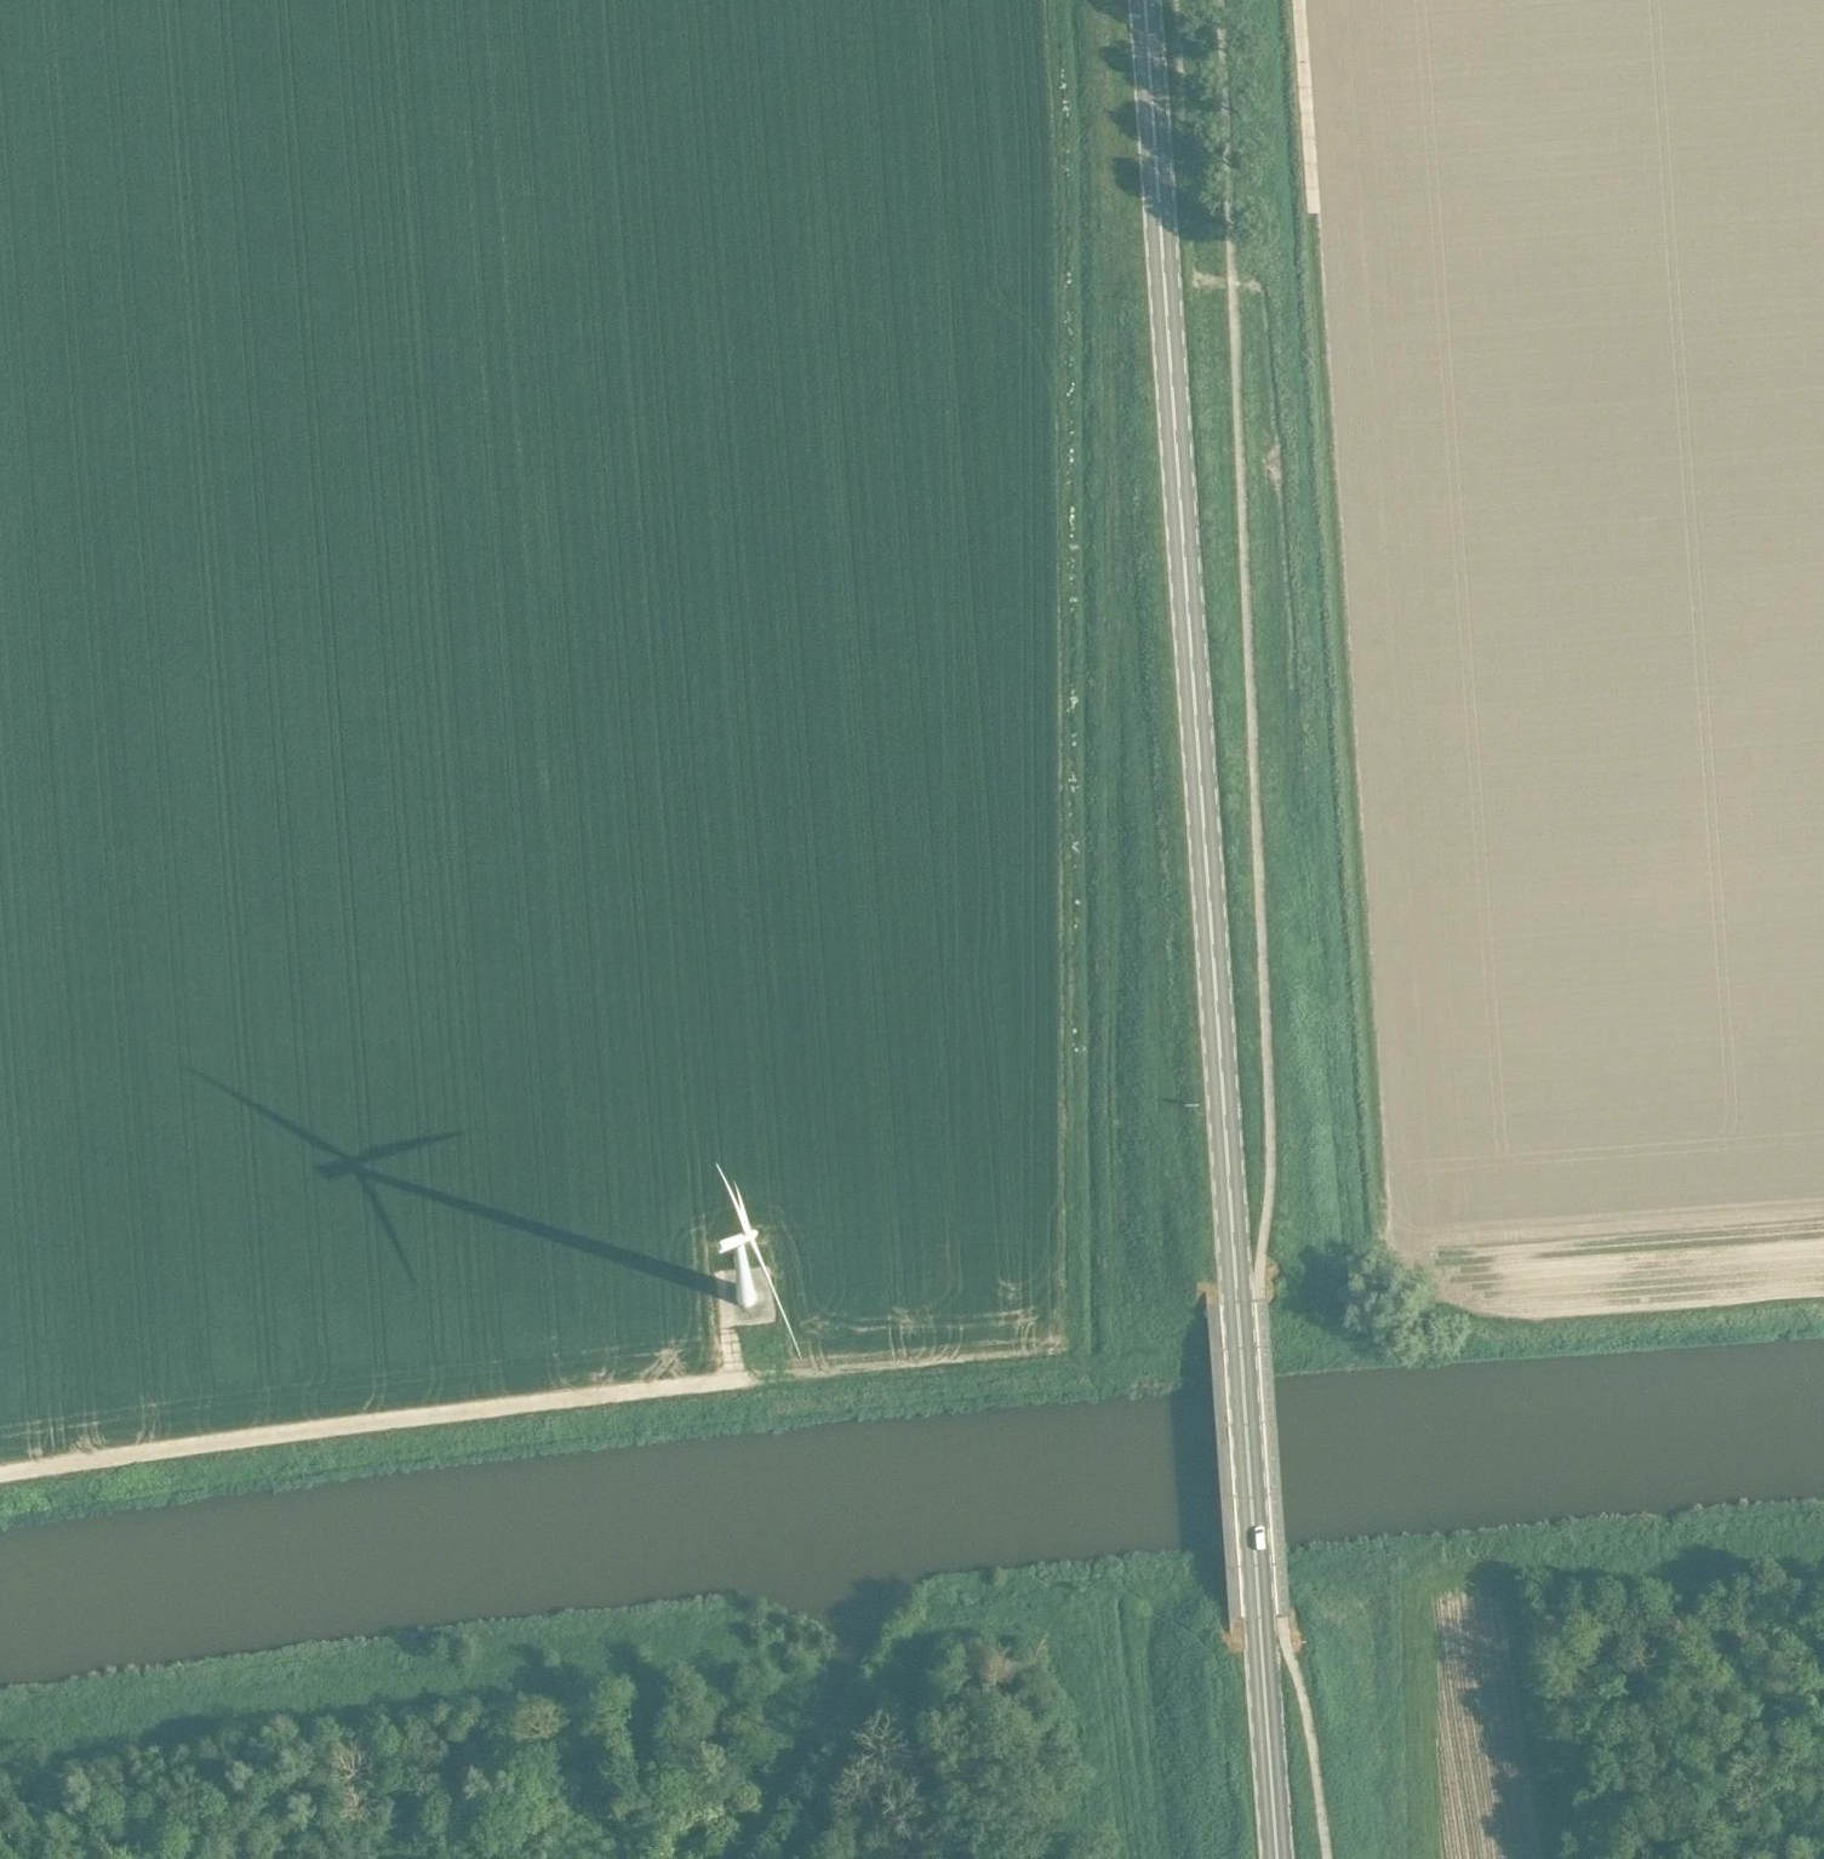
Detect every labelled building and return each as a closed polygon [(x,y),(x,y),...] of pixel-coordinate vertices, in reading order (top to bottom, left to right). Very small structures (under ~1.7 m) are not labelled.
[(750,1288),(747,1287),(744,1287),(742,1287),(740,1288),(738,1290),(736,1292),(735,1294),(735,1297),(735,1300),(736,1303),(738,1305),(740,1306),(742,1307),(744,1307),(747,1307),(750,1306),(752,1304),(754,1302),(755,1300),(755,1297),(755,1295),(754,1292),(752,1290),(750,1288)]
